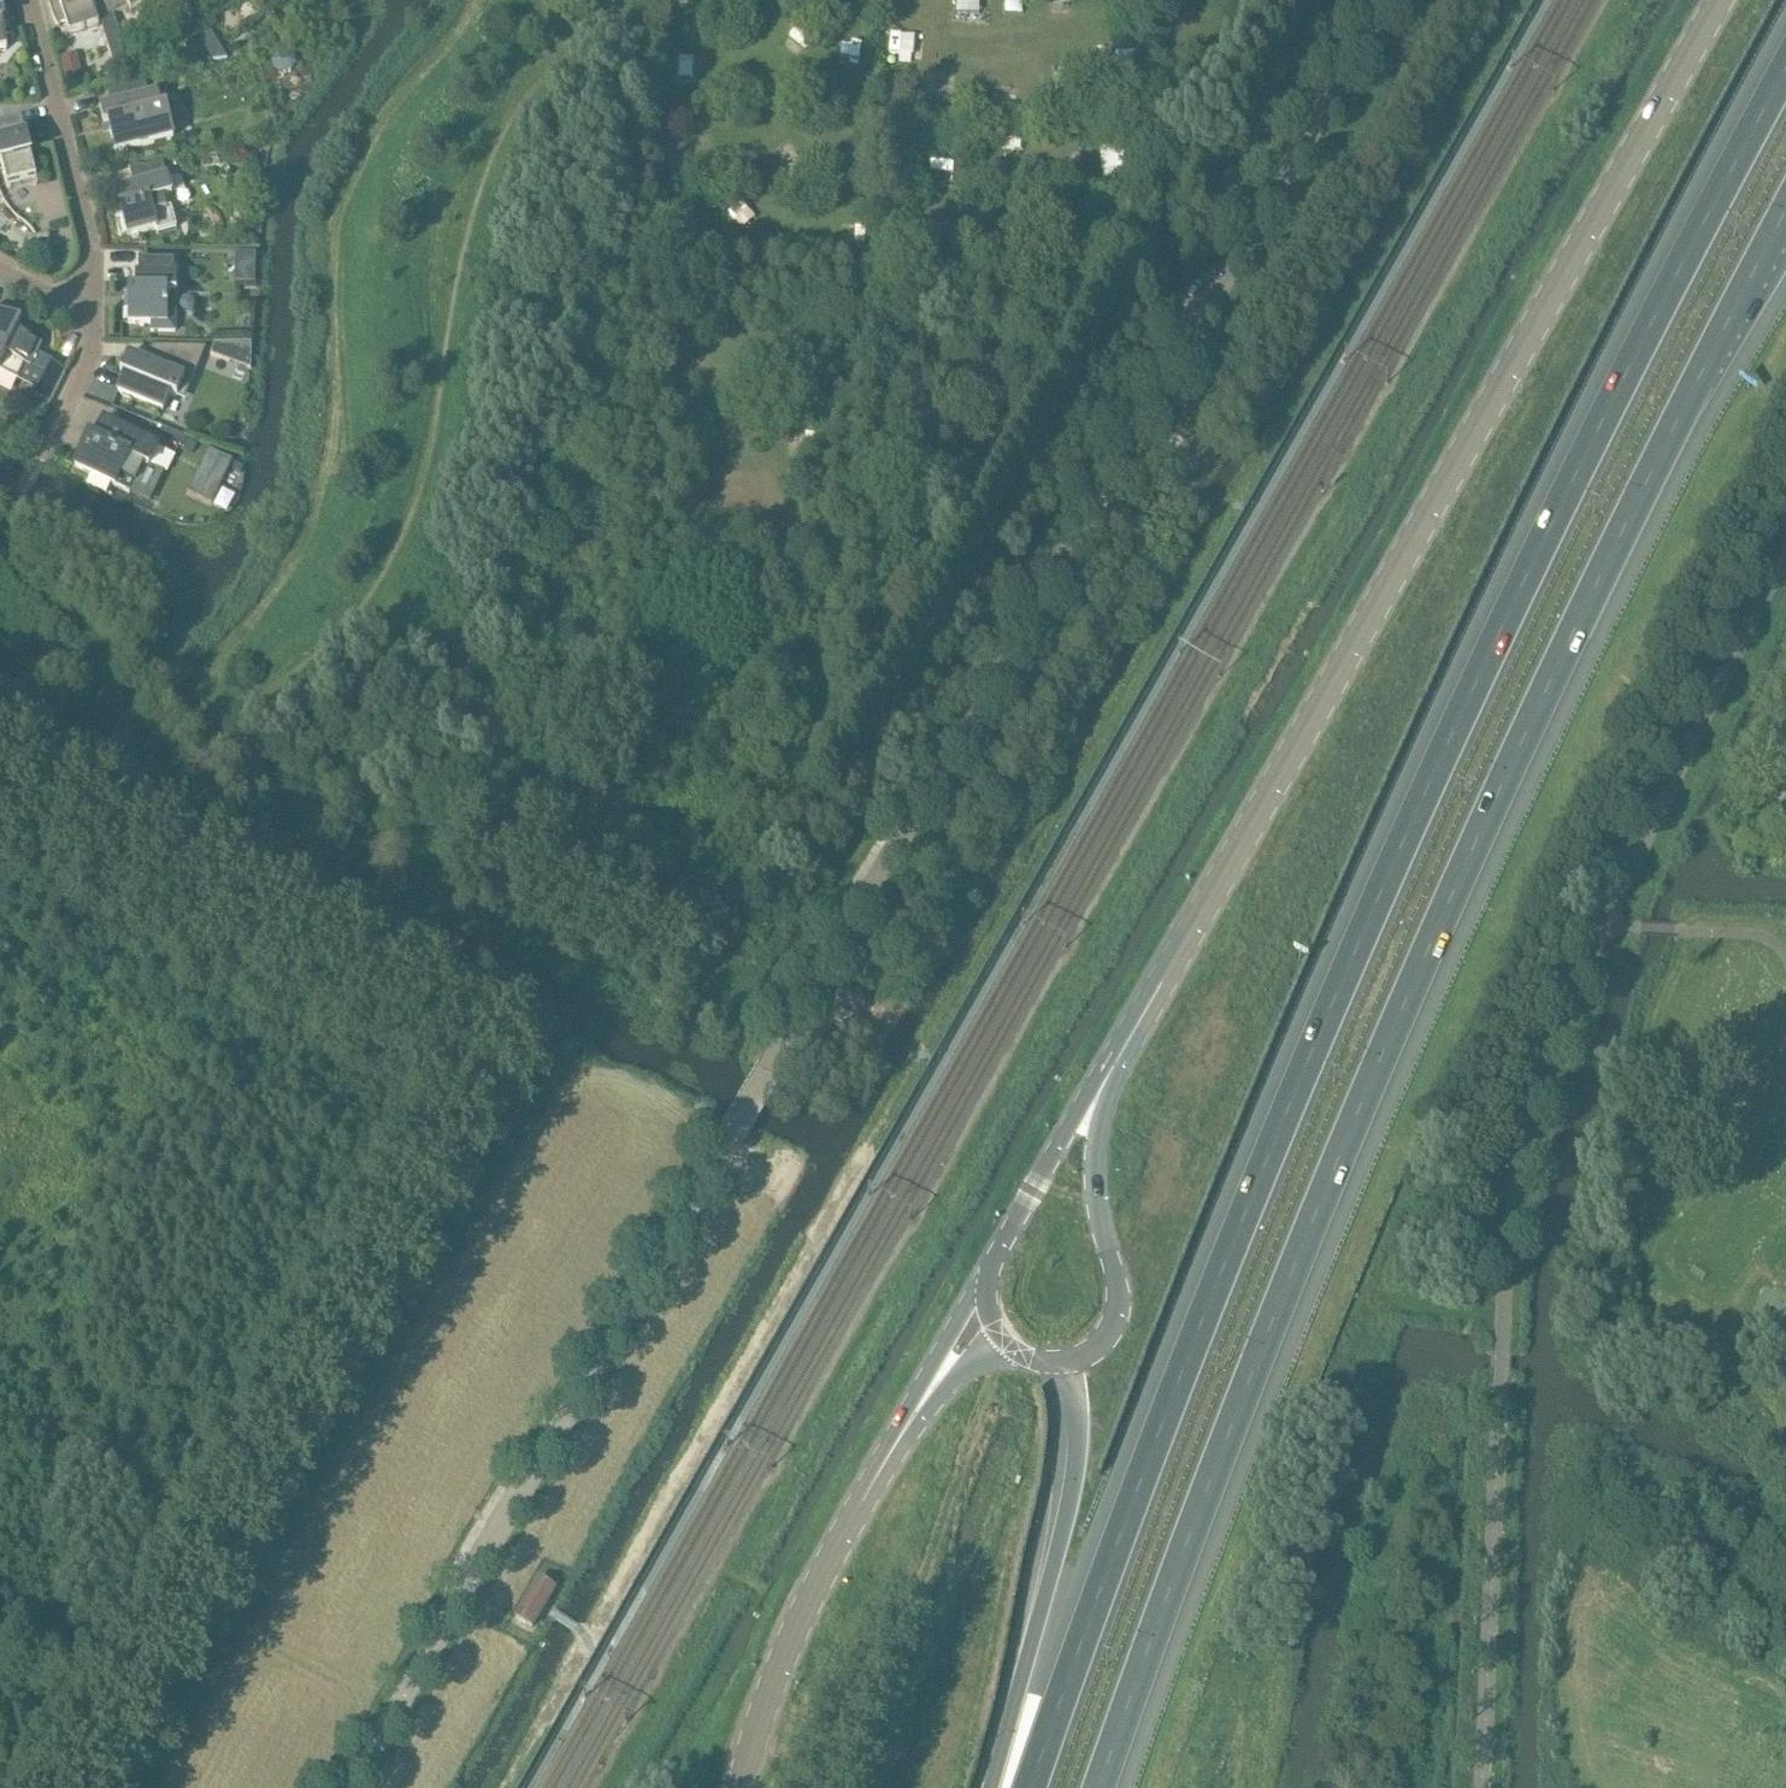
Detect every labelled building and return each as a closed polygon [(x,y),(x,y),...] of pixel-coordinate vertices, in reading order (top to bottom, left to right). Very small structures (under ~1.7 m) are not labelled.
[(7,49),(6,37),(13,36),(13,38),(14,38),(15,34),(14,27),(14,23),(13,18),(13,15),(12,11),(10,8),(9,8),(10,10),(3,11),(1,0),(0,0),(0,50),(7,49)] [(107,0),(53,0),(51,1),(51,0),(49,0),(50,3),(50,7),(51,10),(52,14),(54,18),(55,21),(57,24),(59,28),(60,27),(59,25),(66,23),(70,35),(99,25),(97,20),(113,14),(107,0)] [(113,14),(128,7),(131,12),(154,0),(107,0),(113,14)] [(109,124),(116,152),(174,137),(167,108),(162,109),(159,94),(149,97),(146,83),(108,92),(112,106),(100,109),(104,126),(109,124)] [(3,171),(7,187),(35,180),(36,184),(38,184),(22,121),(0,127),(0,171),(3,171)] [(128,236),(156,229),(157,233),(177,228),(171,208),(167,209),(164,198),(172,196),(163,163),(129,168),(135,187),(121,191),(125,207),(121,208),(128,236)] [(37,237),(41,249),(43,248),(45,247),(47,244),(49,242),(49,240),(50,238),(50,235),(49,233),(37,237)] [(41,249),(37,237),(25,241),(26,243),(27,245),(29,247),(31,248),(33,249),(36,250),(39,249),(41,249)] [(211,248),(211,259),(223,259),(223,249),(211,248)] [(136,291),(129,291),(128,323),(151,323),(151,330),(175,331),(175,307),(176,293),(177,293),(178,258),(139,258),(139,274),(136,274),(136,291)] [(18,380),(39,390),(36,397),(29,409),(44,417),(67,370),(53,363),(56,358),(40,350),(42,344),(18,332),(23,323),(0,312),(0,371),(18,380)] [(213,344),(212,362),(234,363),(234,345),(213,344)] [(128,355),(121,374),(125,376),(118,393),(163,411),(170,394),(177,397),(184,380),(190,382),(204,348),(206,348),(206,346),(152,346),(152,347),(153,347),(147,363),(128,355)] [(75,466),(130,492),(130,491),(151,500),(164,472),(150,465),(159,447),(104,420),(95,439),(90,436),(75,466)] [(539,1581),(517,1618),(532,1627),(554,1589),(539,1581)]
